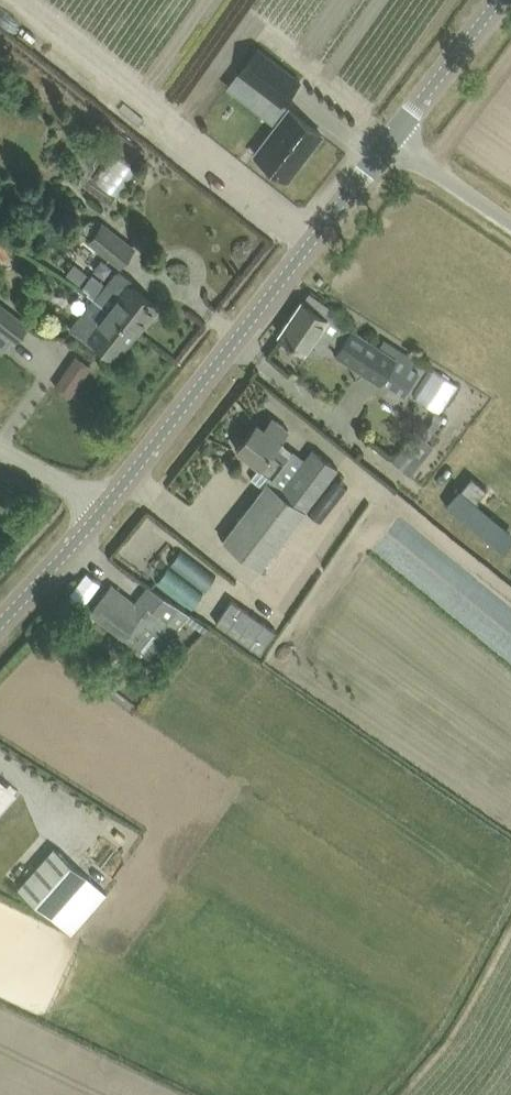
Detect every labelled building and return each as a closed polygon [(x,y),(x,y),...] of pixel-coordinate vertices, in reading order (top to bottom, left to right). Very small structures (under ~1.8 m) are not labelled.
[(241,94),(251,81),(281,104),(300,79),(258,47),(239,72),(229,85),(241,94)] [(287,178),(288,177),(285,175),(305,149),(307,151),(321,134),(289,109),(255,153),(287,178)] [(147,150),(109,123),(101,134),(123,149),(122,151),(138,163),(147,150)] [(99,179),(124,198),(145,171),(119,152),(99,179)] [(120,265),(133,247),(102,223),(89,240),(120,265)] [(0,239),(0,260),(10,256),(1,239),(0,239)] [(108,308),(136,330),(156,304),(129,283),(132,280),(118,269),(114,270),(105,282),(92,273),(83,285),(89,289),(86,292),(94,298),(93,299),(108,308)] [(282,335),(298,346),(305,351),(316,334),(324,340),(326,337),(340,346),(338,349),(340,351),(338,354),(379,382),(382,378),(404,393),(406,390),(418,372),(411,367),(417,358),(385,337),(380,346),(329,314),(333,308),(309,291),(280,333),(282,335)] [(108,308),(93,299),(70,328),(95,348),(99,343),(116,356),(136,330),(108,308)] [(13,338),(15,340),(27,324),(0,303),(0,328),(13,338)] [(69,364),(54,385),(70,396),(85,375),(69,364)] [(433,368),(415,396),(435,409),(439,412),(439,411),(456,384),(433,368)] [(223,539),(241,552),(261,567),(337,469),(313,451),(306,459),(282,441),(290,429),(271,415),(263,426),(257,422),(236,448),(259,466),(250,477),(263,487),(223,539)] [(398,453),(415,467),(433,444),(421,436),(411,448),(405,443),(398,453)] [(453,459),(433,490),(487,527),(496,513),(475,498),(476,495),(460,484),(470,470),(453,459)] [(164,586),(200,613),(223,582),(187,556),(164,586)] [(167,639),(173,631),(186,615),(148,585),(140,596),(149,603),(144,609),(111,584),(91,611),(108,624),(132,642),(134,640),(147,624),(167,639)] [(262,653),(277,631),(232,599),(216,621),(262,653)] [(122,679),(133,667),(119,655),(109,666),(108,666),(97,678),(112,691),(123,679),(122,679)] [(105,876),(130,849),(114,835),(90,861),(105,876)] [(19,886),(53,915),(89,875),(55,845),(19,886)] [(96,880),(74,919),(90,928),(112,889),(96,880)]
